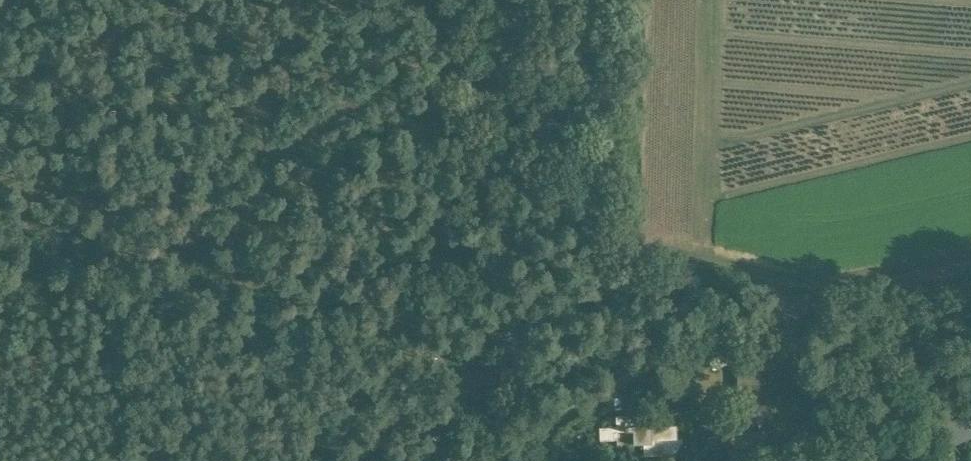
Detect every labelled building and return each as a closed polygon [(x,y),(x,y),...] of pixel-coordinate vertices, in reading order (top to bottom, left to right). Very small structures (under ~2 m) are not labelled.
[(484,342),(483,329),(467,330),(467,343),(484,342)] [(738,382),(739,423),(739,430),(771,430),(770,404),(772,404),(771,376),(763,377),(763,382),(738,382)] [(664,455),(663,438),(677,437),(677,423),(652,424),(652,420),(638,420),(638,414),(616,415),(617,426),(600,427),(600,439),(617,439),(617,444),(643,443),(644,456),(664,455)] [(970,434),(970,429),(966,416),(949,424),(956,440),(970,434)] [(708,431),(709,436),(710,442),(721,440),(721,435),(720,429),(708,431)]
